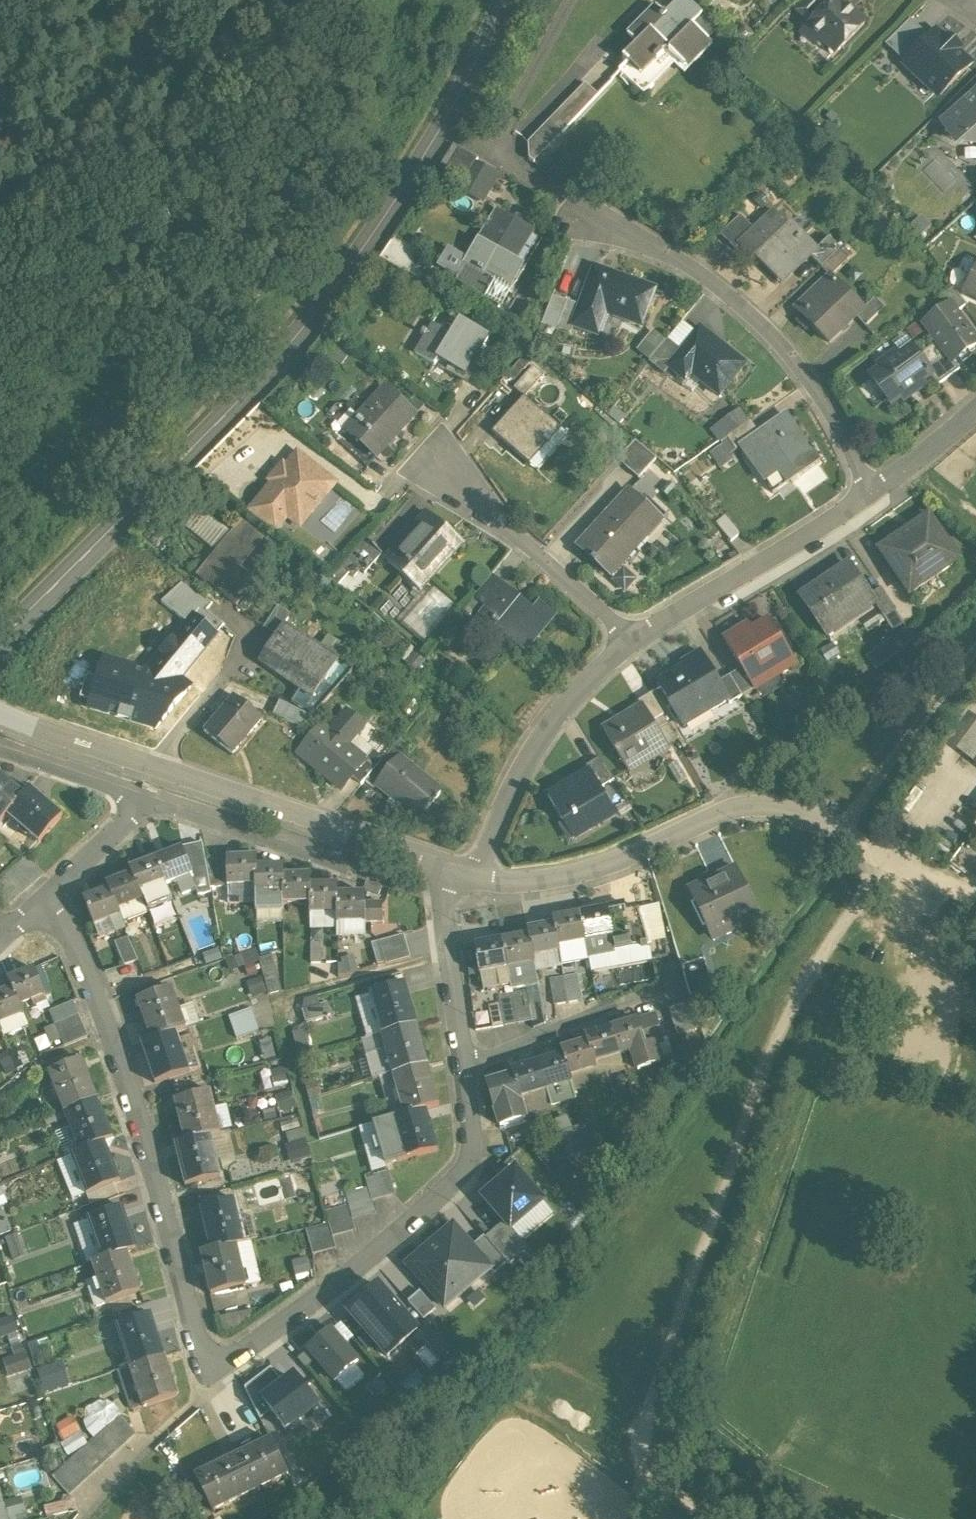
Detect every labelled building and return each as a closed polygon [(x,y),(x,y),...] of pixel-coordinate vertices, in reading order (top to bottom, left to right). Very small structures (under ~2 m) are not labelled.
[(685,0),(680,0),(672,8),(681,16),(681,17),(691,27),(702,16),(685,0)] [(795,7),(812,24),(834,1),(833,0),(802,0),(795,7)] [(809,27),(835,53),(864,24),(839,0),(835,0),(834,1),(812,24),(809,27)] [(664,16),(656,8),(627,38),(637,47),(623,61),(627,66),(640,78),(641,76),(665,52),(677,64),(684,70),(709,45),(691,27),(681,17),(681,16),(672,8),(664,16)] [(885,44),(905,64),(930,40),(910,20),(885,44)] [(930,40),(905,64),(938,98),(969,67),(957,54),(960,52),(946,38),(943,41),(936,34),(930,40)] [(665,52),(641,76),(654,88),(677,64),(665,52)] [(641,76),(640,78),(627,66),(619,75),(644,99),(654,88),(641,76)] [(585,86),(549,124),(563,137),(598,98),(585,86)] [(948,124),(963,140),(967,140),(971,145),(975,145),(975,97),(948,124)] [(549,124),(529,146),(530,162),(535,166),(563,137),(549,124)] [(478,162),(453,147),(439,170),(446,174),(444,179),(458,187),(461,189),(474,167),(475,167),(478,162)] [(475,167),(474,167),(461,189),(460,193),(481,205),(495,178),(475,167)] [(787,229),(774,215),(754,234),(738,249),(739,250),(752,263),(755,260),(777,283),(786,275),(784,274),(793,266),(798,271),(811,259),(818,252),(818,251),(803,236),(797,242),(786,231),(787,229)] [(532,237),(499,217),(469,266),(459,283),(458,285),(487,303),(498,285),(510,292),(521,272),(514,268),(532,237)] [(740,219),(720,238),(735,254),(739,250),(738,249),(754,234),(740,219)] [(532,237),(514,268),(521,272),(540,242),(532,237)] [(841,252),(829,240),(818,251),(818,252),(811,259),(821,271),(840,253),(841,252)] [(840,253),(821,271),(830,280),(848,262),(840,253)] [(469,266),(449,254),(439,271),(459,283),(469,266)] [(655,295),(594,272),(580,311),(572,332),(573,332),(595,340),(603,318),(641,332),(655,295)] [(862,314),(830,280),(799,309),(815,325),(811,329),(828,347),(855,321),(862,314)] [(498,285),(487,303),(499,310),(510,292),(498,285)] [(966,308),(953,290),(942,298),(949,308),(950,307),(956,315),(966,308)] [(567,306),(553,301),(542,329),(557,335),(567,306)] [(862,314),(855,321),(864,330),(884,311),(875,302),(862,314)] [(580,311),(567,306),(557,335),(570,340),(573,332),(572,332),(580,311)] [(925,325),(938,343),(952,364),(953,363),(975,347),(975,343),(956,315),(950,307),(949,308),(925,325)] [(490,341),(460,324),(452,338),(433,328),(415,358),(434,369),(426,381),(456,399),(490,341)] [(722,355),(697,335),(680,355),(668,370),(669,371),(685,383),(690,377),(718,399),(743,368),(724,352),(722,355)] [(938,343),(918,358),(930,375),(929,375),(938,387),(959,372),(953,363),(952,364),(938,343)] [(667,344),(649,366),(663,378),(669,371),(668,370),(680,355),(667,344)] [(912,350),(902,357),(899,354),(879,368),(882,371),(872,379),(890,404),(900,397),(902,400),(909,395),(909,394),(915,390),(915,391),(922,386),(920,382),(929,375),(930,375),(918,358),(912,350)] [(534,369),(514,391),(525,400),(525,399),(526,400),(545,379),(534,369)] [(385,392),(347,434),(377,461),(415,419),(385,392)] [(525,400),(493,435),(529,467),(547,446),(550,449),(553,446),(547,440),(557,428),(526,400),(525,399),(525,400)] [(786,421),(761,439),(759,436),(741,449),(773,495),(818,463),(786,417),(784,418),(786,421)] [(750,424),(727,440),(736,453),(741,449),(759,436),(750,424)] [(377,461),(347,434),(338,444),(368,471),(377,461)] [(656,461),(636,443),(619,462),(639,480),(656,461)] [(335,486),(298,456),(287,470),(283,467),(271,483),(274,485),(263,499),(288,518),(298,506),(310,516),(335,486)] [(630,494),(580,549),(591,560),(589,562),(595,567),(597,565),(610,578),(661,523),(630,494)] [(288,518),(263,499),(249,516),(273,536),(288,518)] [(427,516),(385,562),(414,588),(456,542),(427,516)] [(930,516),(879,550),(910,595),(960,561),(930,516)] [(740,535),(725,517),(716,525),(731,543),(740,535)] [(242,526),(200,577),(235,606),(248,591),(232,578),(261,542),(242,526)] [(364,541),(347,560),(365,576),(382,557),(364,541)] [(839,547),(792,582),(799,592),(847,558),(839,547)] [(870,599),(848,567),(801,600),(827,638),(874,606),(870,599)] [(493,578),(475,599),(488,610),(505,588),(493,578)] [(183,583),(162,602),(186,623),(193,616),(216,636),(223,626),(206,612),(212,605),(183,583)] [(534,610),(506,588),(505,588),(488,610),(483,617),(511,639),(509,641),(525,654),(555,616),(539,603),(534,610)] [(896,610),(882,590),(870,599),(874,606),(883,619),(896,610)] [(279,607),(265,629),(277,637),(284,626),(291,615),(279,607)] [(181,680),(216,636),(193,616),(186,623),(147,672),(106,661),(91,709),(156,731),(191,689),(181,680)] [(769,621),(745,635),(741,630),(723,640),(742,670),(755,691),(797,665),(769,621)] [(339,663),(284,626),(277,637),(260,663),(313,699),(339,663)] [(718,684),(700,653),(682,664),(684,667),(658,683),(684,728),(728,703),(729,702),(718,684)] [(742,670),(729,677),(742,699),(755,691),(742,670)] [(742,699),(729,677),(718,684),(729,702),(728,703),(730,706),(742,699)] [(651,695),(639,702),(643,708),(644,708),(652,722),(663,716),(651,695)] [(263,720),(235,697),(205,733),(233,756),(263,720)] [(312,719),(280,703),(273,716),(302,730),(312,719)] [(643,708),(604,732),(625,767),(647,753),(651,760),(668,749),(652,722),(644,708),(643,708)] [(346,712),(330,732),(323,726),(300,754),(342,789),(352,777),(365,761),(347,746),(363,726),(346,712)] [(960,751),(975,763),(975,730),(960,751)] [(383,760),(381,763),(391,770),(400,758),(409,748),(400,740),(383,760)] [(365,761),(352,777),(362,786),(366,781),(381,763),(383,760),(373,752),(365,761)] [(442,792),(400,758),(391,770),(378,786),(419,820),(442,792)] [(614,781),(600,758),(586,767),(589,772),(590,771),(601,789),(614,781)] [(381,763),(366,781),(376,789),(378,786),(391,770),(381,763)] [(601,789),(590,771),(589,772),(548,797),(564,824),(574,818),(575,820),(577,819),(586,832),(616,814),(601,789)] [(0,822),(6,815),(22,797),(0,778),(0,821),(0,822)] [(22,797),(6,815),(39,843),(62,817),(29,789),(22,797)] [(202,844),(179,849),(180,850),(181,850),(191,875),(190,876),(191,877),(207,871),(205,861),(202,844)] [(180,850),(156,860),(165,885),(177,881),(190,876),(191,875),(181,850),(180,850)] [(255,859),(227,860),(227,886),(256,885),(255,869),(255,859)] [(156,860),(130,870),(132,875),(140,895),(165,885),(156,860)] [(227,860),(205,861),(207,871),(210,889),(222,889),(227,889),(227,886),(227,860)] [(282,868),(255,869),(256,885),(256,896),(282,895),(282,878),(282,868)] [(736,869),(722,876),(724,880),(725,880),(733,897),(746,890),(736,869)] [(207,871),(191,877),(196,890),(198,895),(211,893),(210,889),(207,871)] [(132,875),(106,885),(108,891),(116,911),(142,901),(140,895),(132,875)] [(190,876),(177,881),(183,895),(196,890),(191,877),(190,876)] [(309,877),(282,878),(282,895),(282,905),(310,904),(309,887),(309,877)] [(2,879),(0,880),(0,896),(7,904),(17,896),(2,879)] [(724,880),(708,888),(706,884),(689,891),(713,941),(760,919),(746,890),(733,897),(725,880),(724,880)] [(256,885),(227,886),(227,889),(228,906),(256,905),(256,899),(256,896),(256,885)] [(337,886),(309,887),(310,904),(310,914),(337,913),(337,896),(337,886)] [(222,889),(210,889),(211,893),(214,906),(222,906),(222,889)] [(108,891),(83,901),(93,928),(119,918),(116,911),(108,891)] [(365,895),(337,896),(337,913),(338,923),(365,922),(365,905),(365,895)] [(142,901),(116,911),(119,918),(122,925),(147,915),(142,901)] [(383,904),(365,905),(365,922),(365,923),(365,924),(383,923),(383,904)] [(606,912),(580,916),(585,943),(611,938),(606,912)] [(638,912),(623,915),(627,935),(618,937),(620,951),(649,945),(638,912)] [(580,916),(553,921),(554,927),(558,948),(585,943),(580,916)] [(365,922),(338,923),(338,938),(365,937),(365,924),(365,923),(365,922)] [(554,927),(528,932),(529,938),(533,959),(559,954),(558,948),(554,927)] [(401,937),(379,943),(382,955),(404,949),(401,937)] [(533,959),(529,938),(502,943),(507,970),(534,964),(533,959)] [(127,940),(115,945),(124,967),(137,964),(127,940)] [(502,943),(475,948),(480,975),(507,970),(502,943)] [(585,943),(558,948),(559,954),(561,967),(571,965),(570,960),(588,957),(585,943)] [(322,944),(311,944),(311,965),(322,965),(322,944)] [(404,949),(382,955),(385,966),(407,960),(404,949)] [(281,993),(272,956),(260,959),(269,996),(281,993)] [(534,964),(507,970),(511,987),(510,987),(511,990),(538,985),(534,964)] [(507,970),(480,975),(480,976),(483,992),(510,987),(511,987),(507,970)] [(34,972),(8,982),(12,992),(18,1007),(44,996),(34,972)] [(577,977),(563,979),(567,1005),(581,1002),(577,977)] [(563,979),(549,981),(553,1007),(567,1005),(563,979)] [(402,985),(369,995),(381,1036),(414,1027),(402,985)] [(171,990),(138,1000),(151,1041),(175,1034),(184,1031),(171,990)] [(0,997),(0,1026),(22,1017),(18,1007),(12,992),(0,997)] [(707,992),(690,998),(692,1003),(698,1023),(715,1018),(707,992)] [(526,993),(512,996),(517,1024),(531,1021),(526,993)] [(512,996),(498,998),(503,1026),(517,1024),(512,996)] [(692,1003),(669,1010),(677,1035),(699,1027),(698,1023),(692,1003)] [(72,1004),(50,1013),(55,1026),(76,1017),(77,1017),(72,1004)] [(180,1009),(186,1027),(200,1022),(193,1004),(180,1009)] [(327,1005),(302,1012),(306,1024),(330,1017),(327,1005)] [(499,1005),(488,1007),(492,1030),(503,1028),(499,1005)] [(238,1039),(260,1032),(253,1008),(230,1015),(238,1039)] [(655,1016),(637,1021),(645,1046),(654,1043),(654,1044),(663,1042),(655,1016)] [(76,1017),(55,1026),(59,1037),(80,1028),(76,1017)] [(637,1021),(610,1030),(618,1056),(632,1051),(645,1047),(645,1046),(637,1021)] [(414,1027),(381,1036),(392,1076),(425,1067),(414,1027)] [(80,1028),(59,1037),(64,1048),(85,1039),(80,1028)] [(610,1030),(584,1038),(586,1044),(592,1064),(618,1056),(610,1030)] [(151,1041),(142,1044),(155,1085),(188,1075),(175,1034),(151,1041)] [(645,1047),(632,1051),(638,1070),(660,1063),(654,1044),(654,1043),(645,1046),(645,1047)] [(586,1044),(560,1052),(562,1057),(568,1077),(594,1069),(592,1064),(586,1044)] [(7,1077),(24,1069),(14,1047),(0,1053),(0,1062),(7,1077)] [(562,1057),(536,1065),(544,1091),(570,1083),(568,1077),(562,1057)] [(96,1100),(80,1061),(48,1074),(64,1114),(96,1100)] [(536,1065),(510,1074),(511,1078),(518,1099),(544,1091),(536,1065)] [(425,1067),(392,1076),(404,1116),(423,1110),(437,1106),(425,1067)] [(511,1078),(486,1086),(499,1126),(524,1119),(518,1099),(511,1078)] [(208,1093),(175,1101),(185,1142),(208,1137),(218,1134),(208,1093)] [(96,1100),(64,1114),(80,1152),(102,1143),(112,1139),(96,1100)] [(228,1106),(216,1108),(219,1126),(231,1124),(228,1106)] [(404,1116),(391,1120),(403,1161),(435,1151),(423,1110),(404,1116)] [(386,1166),(403,1161),(391,1120),(374,1125),(386,1166)] [(585,1126),(559,1134),(567,1159),(593,1151),(585,1126)] [(285,1133),(291,1162),(311,1159),(305,1129),(285,1133)] [(185,1142),(175,1145),(185,1186),(218,1178),(208,1137),(185,1142)] [(80,1152),(70,1157),(86,1196),(119,1183),(102,1143),(80,1152)] [(502,1223),(511,1233),(546,1202),(516,1167),(480,1197),(502,1223)] [(388,1171),(376,1175),(382,1197),(394,1193),(388,1171)] [(376,1175),(364,1178),(367,1189),(370,1200),(382,1197),(376,1175)] [(9,1203),(3,1187),(0,1188),(0,1206),(9,1203)] [(367,1189),(356,1192),(362,1215),(373,1212),(370,1200),(367,1189)] [(356,1192),(345,1196),(348,1207),(351,1218),(362,1215),(356,1192)] [(235,1202),(201,1209),(211,1250),(234,1245),(244,1243),(235,1202)] [(348,1207),(336,1210),(343,1232),(354,1229),(351,1218),(348,1207)] [(120,1208),(87,1220),(101,1260),(124,1253),(134,1249),(120,1208)] [(12,1229),(4,1209),(0,1210),(0,1234),(12,1229)] [(336,1210),(325,1213),(328,1224),(331,1235),(343,1232),(336,1210)] [(502,1223),(484,1238),(507,1265),(525,1250),(511,1233),(502,1223)] [(328,1224),(317,1228),(323,1250),(334,1246),(331,1235),(328,1224)] [(317,1228),(306,1231),(312,1253),(323,1250),(317,1228)] [(454,1228),(408,1266),(444,1310),(491,1271),(472,1249),(454,1228)] [(8,1238),(16,1259),(25,1255),(17,1234),(8,1238)] [(484,1238),(472,1249),(491,1271),(494,1276),(507,1265),(484,1238)] [(211,1250),(201,1253),(210,1294),(243,1286),(234,1245),(211,1250)] [(101,1260),(92,1263),(107,1304),(138,1293),(124,1253),(101,1260)] [(379,1287),(348,1313),(387,1360),(418,1334),(379,1287)] [(424,1320),(435,1311),(420,1293),(409,1302),(424,1320)] [(149,1315),(118,1326),(131,1366),(162,1355),(149,1315)] [(0,1320),(0,1334),(16,1332),(14,1318),(0,1320)] [(449,1351),(430,1329),(412,1344),(421,1354),(428,1348),(438,1360),(449,1351)] [(331,1332),(308,1351),(334,1382),(357,1364),(331,1332)] [(26,1349),(4,1355),(10,1375),(32,1369),(26,1349)] [(162,1355),(131,1366),(144,1406),(176,1396),(162,1355)] [(44,1391),(70,1386),(65,1362),(39,1367),(44,1391)] [(260,1398),(281,1383),(270,1369),(245,1388),(261,1419),(271,1412),(260,1398)] [(286,1432),(319,1408),(293,1373),(281,1383),(260,1398),(271,1412),(286,1432)] [(134,1433),(118,1416),(110,1424),(126,1441),(134,1433)] [(126,1441),(110,1424),(102,1432),(117,1448),(126,1441)] [(117,1448),(102,1432),(94,1439),(109,1456),(117,1448)] [(109,1456),(94,1439),(86,1447),(101,1463),(109,1456)] [(271,1441),(197,1477),(213,1511),(288,1474),(271,1441)] [(101,1463),(86,1447),(78,1454),(93,1471),(101,1463)] [(93,1471),(78,1454),(70,1462),(85,1478),(93,1471)] [(85,1478),(70,1462),(62,1469),(77,1486),(85,1478)] [(77,1486),(62,1469),(53,1477),(68,1494),(77,1486)] [(188,1480),(179,1484),(188,1503),(197,1498),(188,1480)] [(0,1491),(0,1518),(8,1518),(1,1490),(0,1491)] [(12,1518),(28,1518),(23,1496),(8,1500),(12,1518)] [(66,1501),(44,1507),(47,1518),(68,1512),(66,1501)]
